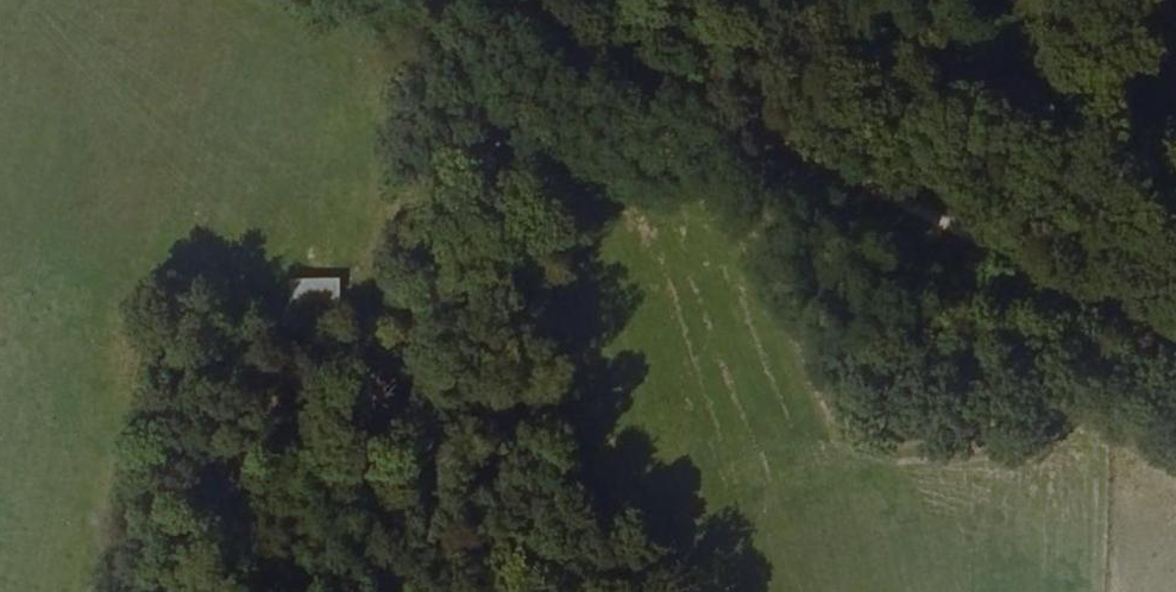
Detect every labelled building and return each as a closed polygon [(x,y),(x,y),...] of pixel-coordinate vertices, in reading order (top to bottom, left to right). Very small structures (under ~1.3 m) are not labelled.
[(291,275),(290,294),(338,296),(339,278),(291,275)]
